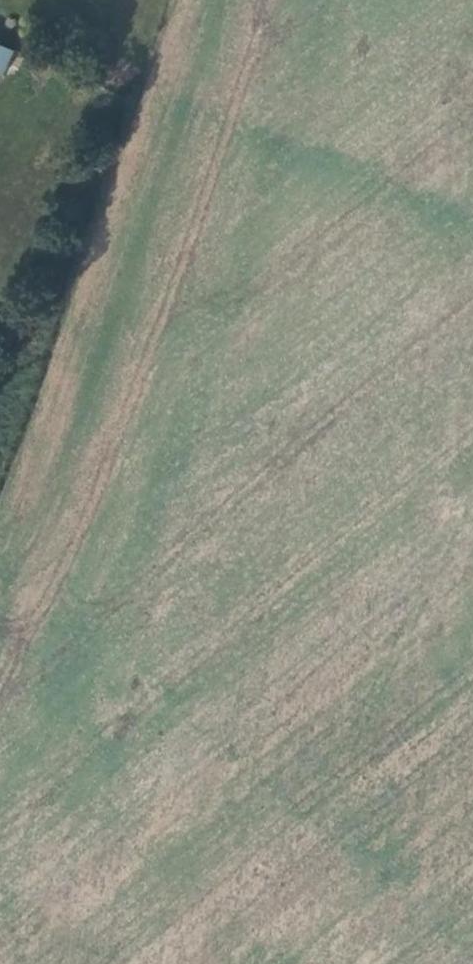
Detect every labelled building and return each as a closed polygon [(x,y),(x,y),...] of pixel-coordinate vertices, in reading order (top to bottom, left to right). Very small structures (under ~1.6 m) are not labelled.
[(16,53),(0,45),(0,92),(16,53)]
